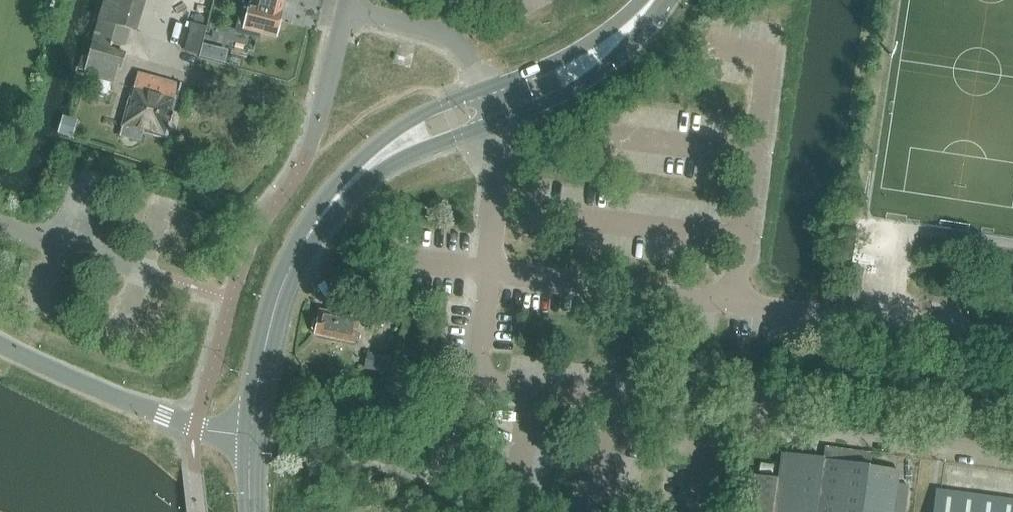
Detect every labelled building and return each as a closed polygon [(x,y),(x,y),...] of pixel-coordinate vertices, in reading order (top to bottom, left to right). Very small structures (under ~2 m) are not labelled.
[(85,74),(113,82),(117,68),(120,68),(125,52),(107,47),(109,41),(125,46),(139,0),(107,0),(85,74)] [(258,37),(259,33),(275,37),(276,33),(279,31),(281,25),(279,22),(281,12),(280,12),(283,0),(253,0),(252,5),(250,5),(243,33),(258,37)] [(216,2),(213,14),(221,16),(224,4),(216,2)] [(177,100),(177,99),(181,86),(139,74),(132,100),(130,99),(122,127),(166,139),(177,100)] [(848,267),(842,307),(858,309),(864,269),(848,267)] [(318,312),(316,322),(312,321),(311,329),(314,333),(314,334),(352,342),(357,321),(318,312)] [(356,350),(354,363),(379,368),(381,355),(356,350)] [(897,485),(867,480),(868,467),(869,467),(869,466),(823,460),(823,459),(781,453),(781,455),(782,455),(778,479),(747,475),(742,511),(894,511),(897,485)] [(937,490),(934,511),(1012,511),(1012,501),(937,490)]
